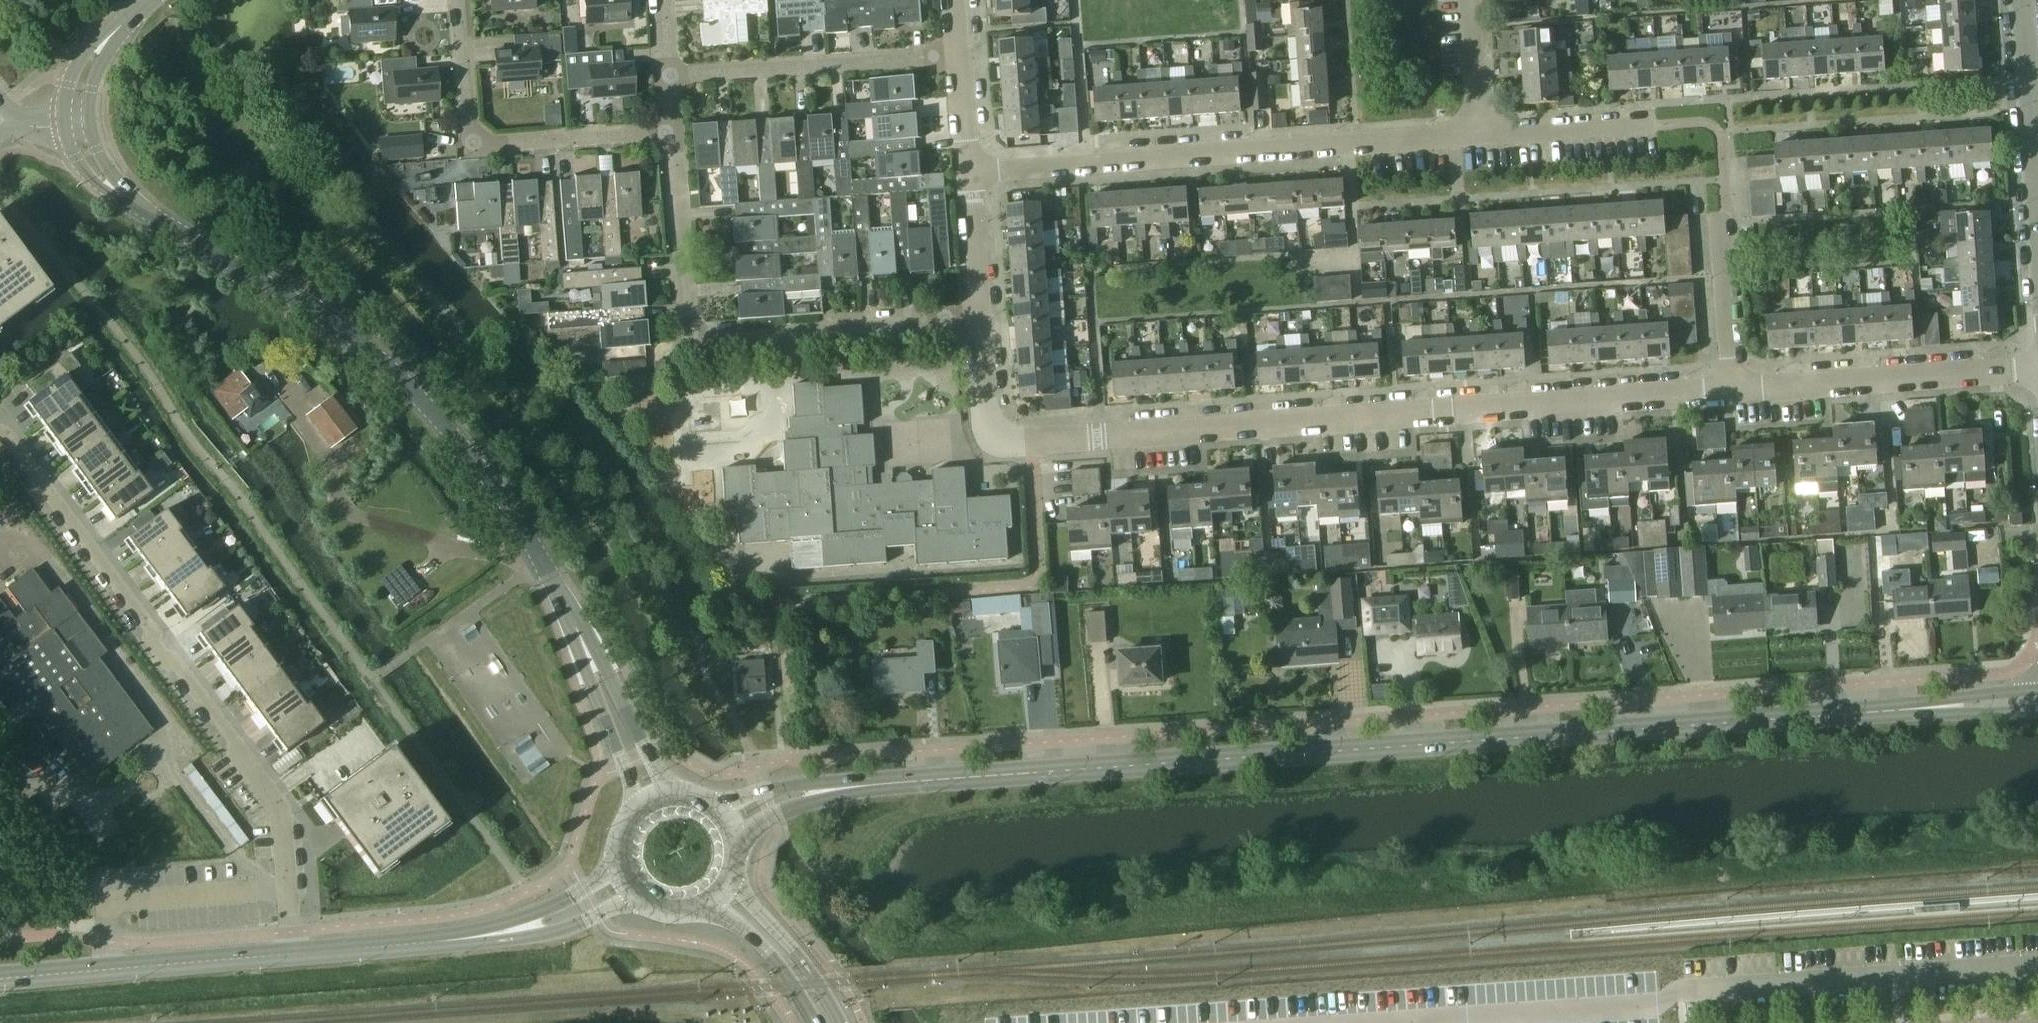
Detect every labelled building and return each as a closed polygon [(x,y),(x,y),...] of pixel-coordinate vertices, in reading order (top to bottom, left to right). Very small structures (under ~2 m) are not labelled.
[(394,40),(392,8),(372,9),(371,0),(337,0),(337,12),(350,11),(352,43),(394,40)] [(491,11),(533,8),(533,0),(490,0),(491,11)] [(628,20),(626,0),(584,0),(586,24),(628,20)] [(704,24),(701,24),(702,46),(739,43),(736,14),(768,12),(767,0),(703,0),(704,24)] [(826,29),(823,0),(794,0),(775,1),(778,37),(800,35),(800,31),(826,29)] [(871,0),(823,0),(826,29),(826,33),(847,32),(847,28),(873,26),(871,0)] [(873,26),(873,30),(895,28),(895,24),(921,22),(919,0),(871,0),(873,26)] [(1028,0),(996,0),(997,17),(1012,16),(1013,26),(1046,24),(1045,9),(1029,10),(1028,0)] [(1585,9),(1584,0),(1575,0),(1576,10),(1585,9)] [(1646,8),(1646,0),(1638,0),(1639,9),(1646,8)] [(1908,8),(1924,7),(1924,0),(1907,0),(1908,8)] [(1974,24),(1973,0),(1956,0),(1940,1),(1939,0),(1924,0),(1924,7),(1940,6),(1941,22),(1942,26),(1974,24)] [(1258,14),(1271,13),(1270,3),(1257,5),(1258,14)] [(1297,35),(1323,33),(1321,9),(1295,11),(1297,35)] [(1585,9),(1576,10),(1577,17),(1589,16),(1588,9),(1585,9)] [(1258,15),(1246,15),(1247,26),(1259,25),(1258,15)] [(1878,39),(1862,40),(1858,41),(1861,73),(1885,71),(1883,39),(1886,39),(1885,22),(1877,23),(1878,39)] [(1942,26),(1941,22),(1926,24),(1927,31),(1942,30),(1943,45),(1943,50),(1976,48),(1974,24),(1942,26)] [(1854,41),(1838,42),(1834,42),(1837,75),(1861,73),(1858,41),(1862,40),(1860,24),(1853,25),(1854,41)] [(1246,26),(1247,39),(1263,38),(1262,25),(1259,25),(1247,26),(1246,26)] [(1834,42),(1838,42),(1835,26),(1828,26),(1830,42),(1815,43),(1810,44),(1813,77),(1837,75),(1834,42)] [(1805,44),(1790,45),(1786,46),(1789,79),(1813,77),(1810,44),(1815,43),(1812,28),(1804,28),(1805,44)] [(1554,55),(1555,60),(1570,57),(1569,50),(1554,51),(1552,30),(1520,33),(1521,58),(1554,55)] [(1786,46),(1790,45),(1788,30),(1780,30),(1781,46),(1762,47),(1764,81),(1789,79),(1786,46)] [(1032,31),(1017,31),(1017,39),(1032,38),(1032,31)] [(514,49),(494,50),(497,83),(540,79),(539,65),(551,64),(550,62),(551,62),(562,61),(560,35),(549,36),(549,33),(513,35),(514,49)] [(1325,57),(1323,33),(1297,35),(1298,59),(1325,57)] [(1723,50),(1708,52),(1704,52),(1706,85),(1731,83),(1728,50),(1731,50),(1730,34),(1722,35),(1723,50)] [(1700,52),(1684,53),(1680,54),(1682,86),(1706,85),(1704,52),(1708,52),(1706,36),(1698,36),(1700,52)] [(1675,54),(1661,55),(1655,55),(1658,88),(1682,86),(1680,54),(1684,53),(1681,37),(1674,38),(1675,54)] [(1035,63),(1035,68),(1050,66),(1049,58),(1034,59),(1032,38),(1017,39),(999,40),(1001,65),(1035,63)] [(1263,38),(1247,39),(1248,53),(1264,52),(1263,38)] [(1651,56),(1636,57),(1631,57),(1634,90),(1658,88),(1655,55),(1661,55),(1658,39),(1650,39),(1651,56)] [(1071,40),(1058,41),(1060,60),(1073,59),(1071,40)] [(1631,57),(1636,57),(1634,41),(1626,41),(1627,57),(1607,58),(1609,92),(1634,90),(1631,57)] [(1235,42),(1223,42),(1224,53),(1235,52),(1235,42)] [(339,58),(345,52),(337,45),(332,51),(339,58)] [(1978,72),(1976,48),(1943,50),(1943,45),(1927,47),(1928,55),(1944,54),(1945,74),(1948,74),(1978,72)] [(1115,60),(1114,49),(1090,50),(1091,61),(1107,61),(1115,60)] [(577,68),(590,67),(592,97),(634,95),(632,63),(612,64),(611,51),(576,54),(577,68)] [(1556,79),(1556,83),(1572,81),(1571,74),(1556,75),(1555,60),(1554,55),(1521,58),(1523,81),(1556,79)] [(1326,81),(1325,57),(1298,59),(1300,83),(1326,81)] [(380,61),(381,75),(394,74),(396,105),(438,102),(436,69),(416,71),(411,71),(410,58),(380,61)] [(1074,81),(1073,61),(1061,62),(1062,82),(1074,81)] [(1036,83),(1035,68),(1035,63),(1001,65),(1003,90),(1036,87),(1037,91),(1051,90),(1051,82),(1036,83)] [(1234,78),(1218,80),(1213,80),(1216,113),(1241,110),(1238,79),(1242,78),(1241,63),(1233,64),(1234,78)] [(1210,80),(1195,82),(1190,82),(1193,115),(1216,113),(1213,80),(1218,80),(1217,64),(1209,65),(1210,80)] [(1187,83),(1170,84),(1166,85),(1169,117),(1193,115),(1190,82),(1195,82),(1193,66),(1185,67),(1187,83)] [(1162,84),(1146,86),(1142,86),(1145,119),(1169,117),(1166,85),(1170,84),(1169,68),(1161,68),(1162,84)] [(1138,86),(1122,88),(1118,88),(1121,121),(1145,119),(1142,86),(1146,86),(1145,69),(1137,70),(1138,86)] [(1118,88),(1122,88),(1121,71),(1113,72),(1114,88),(1094,90),(1097,124),(1121,121),(1118,88)] [(1251,86),(1264,85),(1263,74),(1250,75),(1251,86)] [(876,116),(891,115),(890,100),(912,98),(910,75),(873,78),(875,101),(846,103),(847,118),(876,116)] [(1558,99),(1556,83),(1556,79),(1523,81),(1525,106),(1558,104),(1558,108),(1574,107),(1573,98),(1558,99)] [(853,81),(846,82),(847,94),(854,93),(853,81)] [(1328,105),(1326,81),(1300,83),(1301,107),(1328,105)] [(1266,111),(1264,85),(1251,86),(1253,111),(1266,111)] [(1038,111),(1039,115),(1053,114),(1052,106),(1038,107),(1037,91),(1036,87),(1003,90),(1005,113),(1038,111)] [(1076,96),(1063,97),(1064,110),(1077,109),(1076,96)] [(1079,133),(1077,109),(1064,110),(1060,110),(1061,135),(1079,133)] [(1040,135),(1039,115),(1038,111),(1005,113),(1007,138),(1040,135)] [(1326,112),(1311,113),(1312,124),(1327,123),(1326,112)] [(878,139),(849,141),(849,157),(879,154),(894,153),(915,152),(913,114),(891,115),(876,116),(878,139)] [(836,196),(852,195),(853,195),(851,180),(849,157),(849,141),(847,119),(832,120),(832,118),(808,120),(809,121),(810,141),(811,157),(833,155),(836,196)] [(757,160),(760,201),(776,201),(773,159),(772,143),(771,123),(771,119),(756,120),(756,124),(733,126),(733,127),(734,146),(735,162),(757,160)] [(795,158),(798,199),(814,198),(811,157),(810,141),(809,121),(793,122),(793,121),(771,123),(772,143),(773,159),(795,158)] [(721,205),(736,203),(738,203),(735,162),(734,146),(733,127),(718,128),(717,127),(693,129),(695,165),(718,163),(721,205)] [(1968,165),(1964,165),(1966,181),(1974,180),(1973,165),(1993,163),(1990,130),(1966,132),(1968,165)] [(1944,166),(1939,167),(1942,183),(1949,182),(1948,166),(1964,165),(1968,165),(1966,132),(1942,134),(1944,166)] [(1920,168),(1915,168),(1918,184),(1926,184),(1925,168),(1939,167),(1944,166),(1942,134),(1918,135),(1920,168)] [(1900,169),(1915,168),(1920,168),(1918,135),(1894,137),(1896,170),(1891,170),(1893,186),(1901,185),(1900,169)] [(420,137),(380,141),(382,160),(422,157),(420,137)] [(1872,172),(1867,172),(1870,187),(1877,186),(1876,171),(1891,170),(1896,170),(1894,137),(1870,138),(1872,172)] [(1848,174),(1843,174),(1845,189),(1853,188),(1852,173),(1867,172),(1872,172),(1870,138),(1846,140),(1848,174)] [(1828,175),(1843,174),(1848,174),(1846,140),(1822,142),(1824,175),(1820,176),(1822,190),(1829,190),(1828,175)] [(1804,177),(1820,176),(1824,175),(1822,142),(1798,143),(1800,177),(1795,177),(1798,192),(1806,192),(1804,177)] [(1774,155),(1775,167),(1775,178),(1772,178),(1772,180),(1773,191),(1774,194),(1781,194),(1782,194),(1781,178),(1795,177),(1800,177),(1798,143),(1773,145),(1774,155)] [(851,180),(853,195),(867,194),(890,192),(897,191),(896,177),(917,176),(915,152),(894,153),(879,154),(881,177),(851,180)] [(1775,167),(1774,155),(1747,157),(1748,169),(1775,167)] [(1772,178),(1775,178),(1775,167),(1748,169),(1749,181),(1772,180),(1772,178)] [(599,179),(601,215),(605,257),(620,256),(616,214),(641,212),(638,176),(613,178),(599,179)] [(578,217),(601,215),(599,179),(559,183),(565,260),(581,259),(578,217)] [(1318,182),(1320,208),(1344,206),(1342,180),(1318,182)] [(1749,181),(1749,193),(1773,191),(1772,180),(1749,181)] [(1318,182),(1294,184),(1296,210),(1320,208),(1318,182)] [(557,261),(552,200),(551,183),(512,186),(513,203),(515,235),(540,233),(542,262),(557,261)] [(515,235),(514,222),(513,203),(512,186),(473,189),(472,184),(455,186),(459,231),(476,230),(476,225),(498,223),(502,266),(518,265),(515,235)] [(1294,184),(1270,185),(1272,212),(1273,225),(1297,223),(1296,210),(1294,184)] [(1270,185),(1246,187),(1248,214),(1272,212),(1270,185)] [(1246,187),(1223,189),(1225,216),(1248,214),(1246,187)] [(906,191),(897,191),(890,192),(893,234),(894,248),(896,270),(911,269),(935,268),(935,264),(949,263),(944,188),(927,189),(930,232),(909,233),(906,191)] [(1165,224),(1160,224),(1162,239),(1170,239),(1168,223),(1189,221),(1186,189),(1162,191),(1165,224)] [(1200,218),(1225,216),(1223,189),(1198,191),(1200,218)] [(1141,225),(1136,225),(1137,241),(1145,240),(1144,225),(1160,224),(1165,224),(1162,191),(1138,193),(1141,225)] [(1749,193),(1750,205),(1774,203),(1774,194),(1773,191),(1749,193)] [(1117,227),(1112,228),(1114,243),(1123,242),(1121,227),(1136,225),(1141,225),(1138,193),(1114,195),(1117,227)] [(867,194),(853,195),(852,195),(855,237),(857,273),(872,271),(872,272),(896,270),(894,248),(893,234),(871,236),(867,194)] [(1781,194),(1774,194),(1774,203),(1774,207),(1782,206),(1781,194)] [(1097,229),(1112,228),(1117,227),(1114,195),(1089,197),(1092,228),(1088,228),(1089,245),(1098,244),(1097,229)] [(857,273),(855,237),(832,239),(829,197),(814,198),(815,214),(816,235),(818,251),(819,267),(820,274),(820,275),(857,273)] [(760,240),(774,238),(773,216),(815,214),(814,198),(798,199),(776,201),(760,201),(757,202),(738,203),(736,203),(738,241),(760,240)] [(1041,227),(1042,231),(1058,230),(1057,222),(1041,224),(1040,202),(1007,205),(1008,230),(1041,227)] [(1641,237),(1636,237),(1637,252),(1646,252),(1645,237),(1665,236),(1665,235),(1666,235),(1666,229),(1665,228),(1665,217),(1664,203),(1639,205),(1641,237)] [(1774,207),(1774,203),(1750,205),(1751,217),(1775,215),(1774,207)] [(1621,238),(1636,237),(1641,237),(1639,205),(1615,206),(1617,239),(1613,239),(1614,254),(1622,253),(1621,238)] [(1593,240),(1589,241),(1590,256),(1598,256),(1597,240),(1613,239),(1617,239),(1615,206),(1591,208),(1593,240)] [(1569,242),(1567,242),(1568,258),(1575,257),(1574,242),(1589,241),(1593,240),(1591,208),(1567,210),(1569,242)] [(1545,244),(1541,244),(1542,259),(1550,259),(1549,243),(1567,242),(1569,242),(1567,210),(1543,211),(1545,244)] [(1521,246),(1518,246),(1519,261),(1526,261),(1525,245),(1541,244),(1545,244),(1543,211),(1519,213),(1521,246)] [(1957,240),(1990,238),(1989,213),(1955,215),(1955,211),(1940,212),(1940,221),(1942,238),(1957,236),(1957,240)] [(1498,248),(1493,248),(1494,263),(1502,262),(1501,247),(1518,246),(1521,246),(1519,213),(1495,214),(1498,248)] [(1477,249),(1493,248),(1498,248),(1495,214),(1471,216),(1473,248),(1468,248),(1469,264),(1478,264),(1477,249)] [(1688,215),(1665,217),(1665,228),(1689,227),(1688,215)] [(1430,222),(1432,249),(1433,261),(1443,260),(1442,248),(1457,247),(1455,220),(1430,222)] [(1408,250),(1432,249),(1430,222),(1406,224),(1408,250)] [(0,223),(0,328),(50,290),(0,223)] [(1394,252),(1408,250),(1406,224),(1382,225),(1384,262),(1394,261),(1394,252)] [(1376,263),(1384,262),(1382,225),(1358,227),(1360,254),(1375,253),(1376,263)] [(1044,251),(1044,256),(1059,254),(1059,246),(1043,248),(1042,231),(1041,227),(1008,230),(1010,254),(1044,251)] [(1665,235),(1665,236),(1665,240),(1690,238),(1689,227),(1665,228),(1666,229),(1666,235),(1665,235)] [(1923,232),(1917,233),(1917,243),(1928,242),(1928,237),(1923,232)] [(1322,235),(1323,250),(1348,248),(1347,233),(1322,235)] [(776,254),(818,251),(816,235),(774,238),(760,240),(761,254),(739,256),(741,279),(763,278),(778,277),(776,254)] [(1315,251),(1323,250),(1322,235),(1314,236),(1315,251)] [(1957,244),(1958,259),(1959,264),(1992,262),(1990,238),(1957,240),(1957,236),(1942,238),(1942,245),(1957,244)] [(1274,239),(1275,254),(1285,253),(1283,238),(1274,239)] [(1691,251),(1690,238),(1665,240),(1666,253),(1691,251)] [(1251,241),(1252,256),(1275,254),(1274,239),(1251,241)] [(639,247),(644,254),(652,248),(647,241),(639,247)] [(1227,243),(1228,258),(1252,256),(1251,241),(1227,243)] [(1220,258),(1228,258),(1227,243),(1219,244),(1220,258)] [(1046,275),(1046,280),(1061,278),(1060,270),(1045,271),(1044,256),(1044,251),(1010,254),(1012,278),(1046,275)] [(1691,263),(1691,251),(1666,253),(1667,265),(1691,263)] [(1959,268),(1961,284),(1961,288),(1993,286),(1992,262),(1959,264),(1958,259),(1943,262),(1943,269),(1959,268)] [(1692,275),(1691,263),(1667,265),(1667,277),(1692,275)] [(502,266),(490,267),(491,278),(503,277),(502,266)] [(1454,293),(1466,292),(1464,266),(1452,267),(1454,293)] [(593,309),(624,307),(641,306),(639,282),(641,282),(640,267),(601,270),(587,271),(560,273),(561,289),(591,286),(593,309)] [(819,267),(802,268),(803,275),(820,274),(819,267)] [(1883,270),(1872,271),(1873,279),(1883,278),(1883,270)] [(803,275),(778,277),(763,278),(741,279),(744,318),(781,316),(779,292),(821,289),(820,274),(803,275)] [(1047,299),(1048,304),(1063,301),(1062,295),(1047,296),(1046,280),(1046,275),(1012,278),(1014,302),(1047,299)] [(1338,278),(1339,301),(1351,300),(1350,277),(1338,278)] [(1315,303),(1328,302),(1326,278),(1314,279),(1315,303)] [(1338,278),(1326,278),(1328,302),(1339,301),(1338,278)] [(1436,295),(1435,280),(1426,281),(1426,295),(1436,295)] [(1443,280),(1435,280),(1436,295),(1444,294),(1443,280)] [(1921,291),(1932,291),(1931,281),(1921,281),(1921,291)] [(1473,293),(1482,292),(1481,282),(1472,283),(1473,293)] [(1395,283),(1386,284),(1387,298),(1396,297),(1395,283)] [(1669,297),(1693,295),(1692,283),(1668,285),(1669,297)] [(1387,298),(1386,284),(1378,284),(1362,285),(1363,299),(1379,298),(1387,298)] [(1401,285),(1401,293),(1410,293),(1409,284),(1401,285)] [(1411,284),(1412,296),(1422,296),(1422,284),(1411,284)] [(1961,288),(1961,284),(1945,287),(1945,293),(1961,292),(1962,307),(1962,311),(1995,310),(1993,286),(1961,288)] [(1907,308),(1891,310),(1886,310),(1889,341),(1913,339),(1911,308),(1915,308),(1914,292),(1906,293),(1907,308)] [(1567,293),(1556,294),(1557,305),(1568,304),(1567,293)] [(1883,310),(1868,311),(1862,311),(1865,343),(1889,341),(1886,310),(1891,310),(1890,293),(1882,294),(1883,310)] [(1669,297),(1670,308),(1671,308),(1671,309),(1694,308),(1693,295),(1669,297)] [(1862,311),(1868,311),(1865,295),(1857,295),(1859,312),(1843,313),(1838,313),(1841,345),(1865,343),(1862,311)] [(1834,313),(1819,315),(1815,315),(1817,346),(1841,345),(1838,313),(1843,313),(1841,297),(1833,297),(1834,313)] [(1815,315),(1819,315),(1817,298),(1810,299),(1811,315),(1796,316),(1791,316),(1793,348),(1817,346),(1815,315)] [(1049,319),(1048,304),(1047,299),(1014,302),(1016,326),(1049,323),(1049,328),(1065,326),(1064,318),(1049,319)] [(1791,316),(1796,316),(1793,300),(1786,301),(1787,317),(1766,318),(1769,350),(1793,348),(1791,316)] [(1411,318),(1423,317),(1423,315),(1422,304),(1410,305),(1411,318)] [(793,315),(809,314),(808,305),(793,306),(793,315)] [(624,307),(593,309),(547,313),(547,315),(548,328),(548,329),(607,325),(609,349),(644,346),(642,321),(625,322),(624,307)] [(1997,335),(1995,310),(1962,311),(1962,307),(1946,310),(1947,317),(1962,316),(1963,337),(1997,335)] [(1671,308),(1670,308),(1662,309),(1663,325),(1648,326),(1643,326),(1646,358),(1671,356),(1670,346),(1669,333),(1668,325),(1672,325),(1672,321),(1671,309),(1671,308)] [(1694,308),(1671,309),(1672,321),(1695,319),(1694,308)] [(1640,327),(1624,328),(1619,328),(1622,360),(1646,358),(1643,326),(1648,326),(1647,310),(1638,310),(1640,327)] [(1311,320),(1311,312),(1302,312),(1302,320),(1311,320)] [(1619,328),(1624,328),(1622,312),(1614,313),(1616,328),(1600,329),(1595,330),(1598,362),(1622,360),(1619,328)] [(1280,322),(1290,322),(1289,313),(1279,314),(1280,322)] [(1431,314),(1423,315),(1423,317),(1423,325),(1429,325),(1431,325),(1431,314)] [(1592,330),(1576,331),(1571,332),(1574,364),(1598,362),(1595,330),(1600,329),(1599,314),(1591,314),(1592,330)] [(1571,332),(1576,331),(1575,316),(1567,316),(1568,332),(1547,333),(1550,366),(1574,364),(1571,332)] [(1519,336),(1503,337),(1497,338),(1500,368),(1525,366),(1522,335),(1526,335),(1525,318),(1517,319),(1519,336)] [(1668,325),(1669,333),(1696,331),(1695,319),(1672,321),(1672,325),(1668,325)] [(1494,337),(1479,338),(1473,339),(1476,370),(1500,368),(1497,338),(1503,337),(1501,320),(1492,320),(1494,337)] [(1470,339),(1454,340),(1450,341),(1453,373),(1476,370),(1473,339),(1479,338),(1477,321),(1469,322),(1470,339)] [(1051,343),(1049,328),(1049,323),(1016,326),(1018,350),(1051,347),(1051,352),(1067,350),(1066,342),(1051,343)] [(1450,341),(1454,340),(1453,323),(1444,324),(1446,340),(1430,341),(1426,342),(1429,375),(1453,373),(1450,341)] [(1426,342),(1430,341),(1429,325),(1423,325),(1420,326),(1422,342),(1401,344),(1404,377),(1429,375),(1426,342)] [(1373,346),(1358,347),(1353,347),(1355,379),(1380,377),(1377,345),(1381,345),(1380,329),(1372,329),(1373,346)] [(1349,347),(1333,348),(1329,349),(1331,381),(1355,379),(1353,347),(1358,347),(1355,331),(1347,332),(1349,347)] [(1697,344),(1696,331),(1669,333),(1670,346),(1697,344)] [(1329,349),(1333,348),(1332,332),(1324,333),(1325,350),(1309,351),(1305,351),(1307,383),(1331,381),(1329,349)] [(1301,351),(1286,353),(1280,353),(1283,385),(1307,383),(1305,351),(1309,351),(1306,334),(1299,334),(1301,351)] [(1938,334),(1925,335),(1926,346),(1939,345),(1938,334)] [(1280,353),(1286,353),(1283,336),(1276,336),(1277,353),(1256,355),(1257,377),(1258,387),(1283,385),(1280,353)] [(1229,356),(1213,358),(1208,358),(1211,390),(1235,388),(1232,356),(1237,356),(1235,339),(1227,340),(1229,356)] [(1204,358),(1190,360),(1184,360),(1187,392),(1211,390),(1208,358),(1213,358),(1211,342),(1203,342),(1204,358)] [(1181,360),(1166,361),(1160,362),(1163,394),(1187,392),(1184,360),(1190,360),(1188,343),(1180,344),(1181,360)] [(1157,362),(1141,363),(1136,364),(1139,396),(1163,394),(1160,362),(1166,361),(1164,345),(1156,346),(1157,362)] [(1053,371),(1053,376),(1069,373),(1068,366),(1052,367),(1051,352),(1051,347),(1018,350),(1020,374),(1053,371)] [(1136,364),(1141,363),(1140,347),(1132,347),(1133,364),(1112,365),(1114,398),(1139,396),(1136,364)] [(1257,377),(1256,355),(1249,356),(1250,377),(1257,377)] [(666,361),(653,362),(654,373),(666,372),(666,361)] [(239,370),(211,392),(233,420),(245,411),(249,417),(272,400),(255,377),(248,383),(239,370)] [(1054,391),(1053,376),(1053,371),(1020,374),(1022,399),(1054,396),(1054,400),(1070,398),(1070,390),(1054,391)] [(1074,381),(1087,380),(1086,372),(1074,373),(1074,381)] [(42,424),(80,396),(66,376),(27,404),(42,424)] [(887,563),(886,549),(916,547),(917,567),(1008,560),(1006,530),(1013,529),(1011,497),(967,500),(965,469),(933,471),(934,481),(913,483),(913,478),(907,474),(901,474),(897,479),(897,484),(867,486),(866,468),(876,467),(873,435),(852,437),(851,426),(864,425),(861,386),(824,389),(823,383),(793,385),(796,418),(789,419),(791,441),(784,442),(786,473),(757,475),(756,466),(723,469),(727,516),(738,515),(740,545),(791,542),(793,570),(887,563)] [(42,424),(56,443),(94,415),(80,396),(42,424)] [(331,398),(307,416),(331,448),(355,430),(331,398)] [(109,434),(94,415),(56,443),(70,462),(109,434)] [(1697,437),(1723,435),(1722,424),(1696,426),(1697,437)] [(1851,425),(1854,467),(1876,466),(1873,424),(1851,425)] [(1854,467),(1851,425),(1832,427),(1833,441),(1835,468),(1854,467)] [(1960,432),(1964,485),(1985,483),(1981,430),(1960,432)] [(1964,485),(1960,432),(1940,433),(1941,448),(1943,475),(1944,486),(1964,485)] [(123,453),(109,434),(70,462),(85,482),(123,453)] [(1723,448),(1723,435),(1697,437),(1698,450),(1723,448)] [(1666,439),(1644,441),(1647,482),(1648,494),(1669,492),(1668,481),(1666,439)] [(1644,441),(1623,442),(1624,457),(1626,484),(1647,482),(1644,441)] [(1836,493),(1835,468),(1833,441),(1813,442),(1817,484),(1817,494),(1836,493)] [(1795,485),(1817,484),(1813,442),(1793,443),(1795,485)] [(1421,445),(1422,456),(1448,454),(1447,443),(1421,445)] [(1752,446),(1755,488),(1775,487),(1773,445),(1752,446)] [(1755,488),(1752,446),(1731,448),(1732,462),(1734,489),(1755,488)] [(1944,489),(1944,486),(1943,475),(1941,448),(1921,449),(1923,491),(1944,489)] [(1525,491),(1523,463),(1522,449),(1502,451),(1505,493),(1525,491)] [(1903,492),(1923,491),(1921,449),(1900,451),(1903,492)] [(1505,493),(1502,451),(1482,452),(1484,480),(1484,489),(1485,494),(1505,493)] [(137,472),(123,453),(85,482),(99,501),(137,472)] [(1448,454),(1422,456),(1423,469),(1448,467),(1448,454)] [(1624,457),(1604,458),(1607,498),(1627,497),(1626,484),(1624,457)] [(1583,463),(1577,463),(1580,511),(1608,510),(1607,498),(1604,458),(1583,459),(1583,463)] [(1543,462),(1546,503),(1567,501),(1564,461),(1543,462)] [(1526,504),(1546,503),(1543,462),(1523,463),(1525,491),(1526,504)] [(1712,463),(1715,505),(1735,503),(1734,489),(1732,462),(1712,463)] [(1687,507),(1715,505),(1712,463),(1691,465),(1691,474),(1685,475),(1687,507)] [(1316,506),(1314,478),(1313,464),(1292,466),(1295,508),(1316,506)] [(1295,508),(1292,466),(1271,467),(1274,509),(1275,518),(1296,517),(1295,508)] [(1073,483),(1099,482),(1098,469),(1072,471),(1073,483)] [(1227,470),(1230,512),(1250,511),(1247,469),(1227,470)] [(1230,512),(1227,470),(1206,472),(1207,486),(1210,526),(1231,524),(1230,512)] [(1418,513),(1416,485),(1415,471),(1394,472),(1397,515),(1418,513)] [(152,493),(137,472),(99,501),(114,521),(152,493)] [(1258,472),(1250,473),(1251,485),(1259,484),(1258,472)] [(1376,516),(1397,515),(1394,472),(1373,474),(1376,516)] [(1333,476),(1336,519),(1357,517),(1354,475),(1333,476)] [(1317,520),(1336,519),(1333,476),(1314,478),(1316,506),(1317,520)] [(1484,480),(1475,480),(1476,490),(1484,489),(1484,480)] [(1100,493),(1099,482),(1073,483),(1074,495),(1100,493)] [(1438,483),(1441,526),(1462,525),(1459,482),(1438,483)] [(1419,528),(1441,526),(1438,483),(1416,485),(1418,513),(1419,528)] [(1210,528),(1210,526),(1207,486),(1188,487),(1191,529),(1210,528)] [(1166,489),(1170,541),(1190,539),(1190,529),(1191,529),(1188,487),(1166,489)] [(1127,492),(1130,534),(1150,533),(1150,531),(1149,507),(1147,490),(1127,492)] [(1130,534),(1127,492),(1106,493),(1107,508),(1108,536),(1130,534)] [(2010,510),(2011,521),(2012,526),(2022,525),(2020,497),(2010,498),(2010,510)] [(1157,506),(1149,507),(1150,531),(1159,530),(1157,506)] [(1846,521),(1872,520),(1871,507),(1845,509),(1846,521)] [(1109,549),(1108,536),(1107,508),(1087,509),(1091,551),(1109,549)] [(210,509),(200,517),(205,523),(212,524),(218,520),(210,509)] [(1070,552),(1091,551),(1087,509),(1067,511),(1070,552)] [(1995,522),(2011,521),(2010,510),(1995,511),(1995,522)] [(142,559),(180,530),(165,511),(145,525),(136,532),(127,539),(142,559)] [(1970,513),(1966,514),(1967,525),(1985,523),(1984,512),(1982,512),(1970,513)] [(1967,525),(1966,514),(1949,515),(1950,526),(1967,525)] [(1872,532),(1872,520),(1846,521),(1846,534),(1872,532)] [(142,521),(133,528),(136,532),(145,525),(142,521)] [(1507,521),(1488,522),(1488,535),(1495,534),(1495,547),(1522,545),(1521,533),(1508,533),(1507,521)] [(1946,521),(1935,521),(1935,531),(1946,531),(1946,521)] [(1637,536),(1665,535),(1665,523),(1637,524),(1637,536)] [(1837,523),(1820,525),(1820,535),(1838,534),(1837,523)] [(1820,535),(1820,525),(1802,526),(1803,537),(1820,535)] [(1758,540),(1758,529),(1758,528),(1741,529),(1741,542),(1758,541),(1758,540)] [(1776,528),(1758,529),(1758,540),(1777,539),(1776,528)] [(156,578),(194,550),(180,530),(142,559),(156,578)] [(1734,542),(1734,533),(1719,534),(1720,543),(1734,542)] [(1666,547),(1665,535),(1637,536),(1638,549),(1666,547)] [(1932,553),(1964,551),(1963,535),(1931,537),(1932,553)] [(1896,553),(1895,536),(1881,538),(1882,556),(1896,555),(1896,553)] [(1628,538),(1610,540),(1611,551),(1629,550),(1628,538)] [(1611,551),(1610,540),(1595,541),(1595,552),(1611,551)] [(1817,588),(1835,587),(1832,541),(1814,542),(1817,588)] [(1372,568),(1370,544),(1342,546),(1343,559),(1359,558),(1360,569),(1372,568)] [(1565,554),(1564,544),(1549,545),(1550,556),(1565,554)] [(1400,555),(1401,566),(1425,564),(1424,554),(1423,545),(1420,545),(1412,554),(1400,555)] [(1522,545),(1495,547),(1496,559),(1522,557),(1522,545)] [(1533,546),(1534,557),(1550,556),(1549,545),(1533,546)] [(1759,561),(1758,547),(1744,547),(1745,561),(1759,561)] [(1287,562),(1313,560),(1312,548),(1286,550),(1287,562)] [(1657,599),(1706,596),(1702,548),(1642,553),(1644,582),(1646,598),(1657,597),(1657,599)] [(170,597),(209,569),(194,550),(156,578),(170,597)] [(1220,567),(1247,565),(1246,553),(1219,555),(1220,567)] [(1444,553),(1424,554),(1425,564),(1445,563),(1444,553)] [(1642,553),(1624,554),(1629,567),(1635,582),(1642,598),(1646,598),(1644,582),(1642,553)] [(1387,567),(1401,566),(1400,555),(1386,556),(1387,567)] [(1871,557),(1872,580),(1892,579),(1890,556),(1871,557)] [(1343,559),(1339,559),(1340,570),(1360,569),(1359,558),(1343,559)] [(1340,570),(1339,559),(1326,560),(1326,571),(1340,570)] [(1314,573),(1313,560),(1287,562),(1288,575),(1314,573)] [(401,608),(421,592),(400,565),(380,581),(401,608)] [(1248,577),(1247,565),(1220,567),(1221,579),(1248,577)] [(1454,567),(1447,568),(1450,607),(1469,606),(1454,567)] [(1629,567),(1604,568),(1604,581),(1608,580),(1608,584),(1635,582),(1629,567)] [(1213,568),(1194,570),(1195,581),(1214,579),(1213,568)] [(224,589),(209,569),(170,597),(185,617),(224,589)] [(1195,581),(1194,570),(1178,571),(1179,582),(1195,581)] [(49,595),(31,571),(7,589),(25,613),(14,621),(0,602),(0,712),(3,717),(0,719),(0,729),(31,771),(56,753),(50,745),(57,740),(87,781),(152,732),(98,659),(105,653),(57,589),(49,595)] [(1133,574),(1134,585),(1152,584),(1151,573),(1133,574)] [(1119,586),(1134,585),(1133,574),(1118,575),(1119,586)] [(1519,600),(1518,576),(1505,577),(1507,601),(1519,600)] [(1929,588),(1931,617),(1969,615),(1966,578),(1950,579),(1951,587),(1929,588)] [(1331,586),(1319,587),(1320,609),(1333,608),(1334,621),(1334,629),(1334,631),(1357,630),(1356,618),(1354,619),(1351,579),(1331,581),(1331,586)] [(1894,620),(1931,617),(1929,588),(1908,590),(1908,583),(1892,584),(1894,620)] [(1566,606),(1565,606),(1567,644),(1605,641),(1609,641),(1606,603),(1602,603),(1596,604),(1595,591),(1565,593),(1566,606)] [(1762,597),(1764,629),(1814,625),(1812,593),(1762,597)] [(1020,596),(995,598),(997,615),(1022,612),(1020,596)] [(1216,618),(1235,617),(1234,597),(1215,598),(1216,618)] [(1714,633),(1764,629),(1762,597),(1712,601),(1714,633)] [(1406,598),(1362,601),(1365,635),(1408,632),(1408,629),(1416,628),(1418,655),(1459,652),(1457,614),(1408,618),(1406,598)] [(976,612),(975,601),(951,603),(952,614),(976,612)] [(1034,636),(1050,635),(1048,605),(1032,607),(1034,636)] [(934,606),(929,613),(937,618),(942,611),(934,606)] [(1565,606),(1526,609),(1529,647),(1567,644),(1565,606)] [(213,655),(252,627),(237,607),(229,613),(203,632),(198,636),(213,655)] [(225,608),(200,627),(203,632),(229,613),(225,608)] [(1321,618),(1277,621),(1278,633),(1279,646),(1278,646),(1280,665),(1337,661),(1334,631),(1334,629),(1334,621),(1333,608),(1320,609),(1321,618)] [(1085,614),(1088,644),(1106,642),(1103,612),(1085,614)] [(266,646),(252,627),(213,655),(228,675),(266,646)] [(1003,684),(1039,681),(1036,640),(999,643),(1003,684)] [(921,673),(933,672),(930,644),(918,645),(919,660),(873,663),(876,694),(923,690),(921,673)] [(280,665),(266,646),(228,675),(242,694),(280,665)] [(1160,679),(1165,679),(1164,668),(1159,668),(1158,650),(1119,653),(1122,686),(1160,683),(1160,679)] [(739,696),(749,695),(748,680),(747,663),(736,664),(739,696)] [(295,685),(280,665),(242,694),(256,713),(295,685)] [(748,680),(749,695),(767,694),(766,678),(748,680)] [(309,704),(295,685),(256,713),(270,732),(309,704)] [(324,724),(309,704),(270,732),(285,753),(324,724)] [(298,747),(288,754),(296,764),(305,757),(298,747)] [(390,749),(319,802),(374,877),(446,824),(390,749)] [(186,770),(244,844),(253,837),(195,763),(186,770)]
